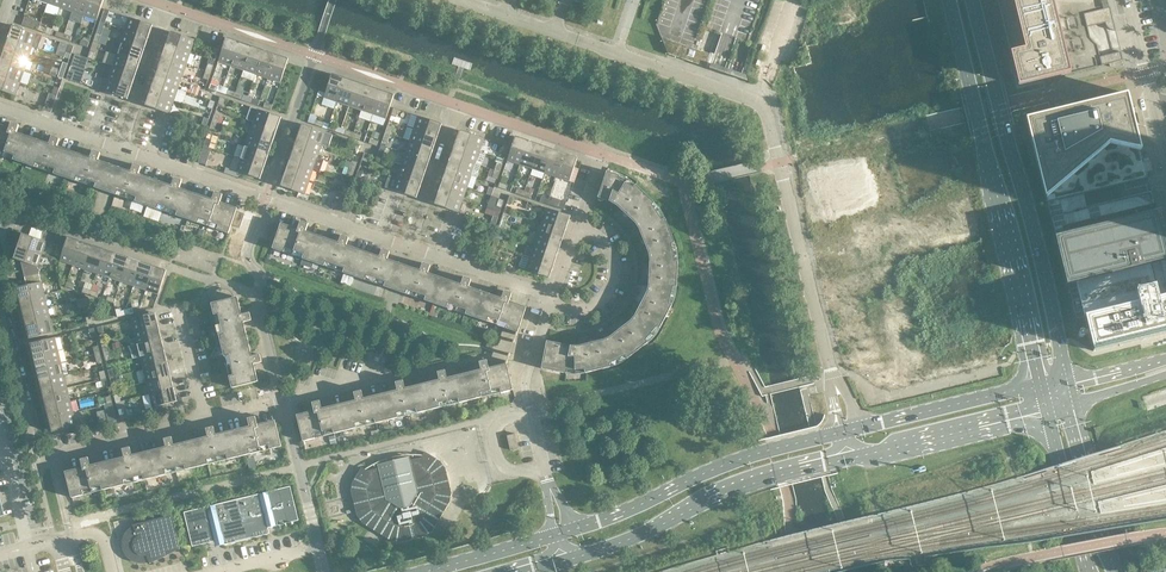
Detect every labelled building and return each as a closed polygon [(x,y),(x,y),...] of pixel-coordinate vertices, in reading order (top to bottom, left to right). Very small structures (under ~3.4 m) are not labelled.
[(60,7),(72,11),(76,0),(62,0),(60,7)] [(72,11),(84,16),(89,0),(76,0),(72,11)] [(84,16),(97,20),(104,0),(89,0),(84,16)] [(656,24),(661,37),(668,54),(686,60),(747,81),(747,80),(745,75),(771,0),(664,0),(656,24)] [(1108,0),(997,0),(1018,86),(1057,76),(1058,78),(1065,77),(1065,74),(1122,60),(1108,0)] [(41,23),(24,17),(22,25),(38,30),(40,26),(41,23)] [(153,25),(129,17),(125,30),(148,38),(153,25)] [(13,26),(9,38),(32,46),(37,34),(13,26)] [(148,38),(125,30),(120,42),(144,50),(148,38)] [(171,32),(167,44),(190,52),(195,40),(171,32)] [(32,46),(9,38),(4,51),(28,59),(32,46)] [(226,38),(225,41),(222,49),(218,61),(231,66),(239,42),(226,38)] [(144,50),(120,42),(116,54),(140,62),(144,50)] [(251,46),(239,42),(231,66),(243,70),(251,46)] [(190,52),(167,44),(162,56),(186,65),(190,52)] [(263,50),(251,46),(243,70),(255,74),(263,50)] [(276,55),(263,50),(255,74),(267,78),(276,55)] [(28,59),(4,51),(0,63),(24,71),(28,59)] [(140,62),(116,54),(112,67),(136,75),(140,62)] [(288,59),(276,55),(267,78),(280,83),(288,59)] [(186,65),(162,56),(158,69),(182,77),(186,65)] [(0,63),(0,76),(20,83),(24,71),(0,63)] [(136,75),(112,67),(108,79),(132,87),(136,75)] [(182,77),(158,69),(154,81),(178,89),(182,77)] [(332,74),(331,77),(324,98),(337,102),(345,78),(332,74)] [(0,76),(0,90),(15,96),(20,83),(0,76)] [(357,82),(345,78),(337,102),(349,106),(357,82)] [(132,87),(108,79),(104,91),(127,99),(132,87)] [(178,89),(154,81),(150,93),(174,101),(178,89)] [(369,87),(357,82),(349,106),(361,110),(369,87)] [(381,91),(369,87),(361,110),(373,114),(381,91)] [(394,95),(381,91),(373,114),(386,119),(390,107),(394,95)] [(49,93),(43,109),(51,112),(57,96),(52,94),(49,93)] [(174,101),(150,93),(146,106),(169,114),(174,101)] [(1127,93),(1110,97),(1102,100),(1026,118),(1075,320),(1084,317),(1092,348),(1093,351),(1165,333),(1165,253),(1163,241),(1151,191),(1146,172),(1135,126),(1130,107),(1127,93)] [(281,117),(251,107),(246,120),(253,122),(277,130),(281,117)] [(442,124),(418,116),(414,129),(437,137),(442,124)] [(277,130),(253,122),(249,134),(273,142),(277,130)] [(9,130),(0,127),(0,155),(24,164),(33,138),(17,133),(19,125),(12,123),(9,130)] [(298,137),(321,145),(328,147),(333,135),(302,124),(298,137)] [(437,137),(414,129),(409,141),(433,149),(437,137)] [(460,130),(456,143),(479,151),(484,138),(460,130)] [(273,142),(249,134),(245,146),(269,154),(273,142)] [(52,136),(50,144),(33,138),(24,164),(65,178),(74,152),(57,147),(60,139),(52,136)] [(515,136),(514,140),(507,160),(520,165),(528,141),(515,136)] [(321,145),(298,137),(293,149),(317,157),(321,145)] [(433,149),(409,141),(405,153),(429,161),(433,149)] [(540,145),(528,141),(520,165),(532,169),(540,145)] [(479,151),(456,143),(451,155),(475,163),(479,151)] [(553,149),(540,145),(532,169),(544,173),(553,149)] [(209,148),(204,146),(198,162),(206,165),(212,148),(209,147),(209,148)] [(269,154),(245,146),(241,158),(264,167),(269,154)] [(324,160),(317,157),(293,149),(289,161),(313,169),(320,172),(324,160)] [(565,153),(553,149),(544,173),(557,177),(565,153)] [(93,150),(91,158),(74,152),(65,178),(147,206),(155,180),(139,174),(141,167),(134,164),(131,172),(98,161),(101,153),(93,150)] [(429,161),(405,153),(401,165),(425,173),(429,161)] [(577,158),(565,153),(557,177),(569,181),(577,158)] [(481,165),(475,163),(451,155),(447,167),(471,176),(477,177),(481,165)] [(264,167),(241,158),(236,171),(260,179),(264,167)] [(313,169),(289,161),(285,174),(309,182),(313,169)] [(425,173),(401,165),(397,178),(421,186),(425,173)] [(471,176),(447,167),(443,180),(467,188),(471,176)] [(619,176),(607,171),(598,198),(610,202),(616,206),(626,215),(645,194),(636,185),(633,188),(618,179),(619,176)] [(309,182),(285,174),(281,186),(304,194),(309,182)] [(175,178),(172,186),(155,180),(147,206),(187,219),(196,194),(179,188),(182,181),(175,178)] [(421,186),(397,178),(393,190),(416,198),(421,186)] [(467,188),(443,180),(439,192),(463,200),(467,188)] [(215,192),(213,200),(196,194),(187,219),(229,234),(231,225),(236,211),(237,208),(220,202),(223,195),(215,192)] [(338,192),(332,208),(340,211),(346,194),(341,193),(338,192)] [(463,200),(439,192),(435,205),(458,213),(463,200)] [(654,203),(645,194),(626,215),(635,223),(639,229),(644,241),(670,231),(665,219),(662,220),(652,206),(654,203)] [(550,196),(549,199),(547,204),(564,210),(566,202),(550,196)] [(570,216),(547,208),(542,221),(566,229),(570,216)] [(245,214),(236,211),(231,225),(240,228),(245,214)] [(301,221),(298,229),(281,223),(280,226),(275,240),(272,249),(314,263),(322,237),(306,232),(308,224),(301,221)] [(566,229),(542,221),(538,233),(562,241),(566,229)] [(267,237),(275,240),(280,226),(272,223),(267,237)] [(675,243),(670,231),(644,241),(649,253),(650,260),(649,273),(677,274),(678,261),(674,261),(671,244),(675,243)] [(41,240),(26,235),(22,233),(18,246),(42,254),(46,242),(57,245),(59,237),(43,232),(41,240)] [(562,241),(538,233),(534,245),(558,253),(562,241)] [(342,235),(339,243),(322,237),(314,263),(344,273),(349,275),(355,277),(363,251),(346,245),(349,238),(346,237),(342,235)] [(68,237),(67,240),(59,237),(57,245),(64,248),(60,260),(73,265),(81,241),(68,237)] [(93,245),(81,241),(73,265),(85,269),(93,245)] [(105,249),(93,245),(85,269),(97,273),(105,249)] [(498,246),(493,245),(487,261),(495,264),(501,247),(498,246)] [(558,253),(534,245),(530,257),(554,265),(558,253)] [(42,254),(18,246),(14,259),(21,261),(25,277),(39,274),(37,267),(42,254)] [(117,254),(105,249),(97,273),(109,277),(117,254)] [(382,249),(380,257),(363,251),(355,277),(436,304),(444,279),(428,273),(430,266),(423,263),(420,271),(387,259),(390,252),(382,249)] [(129,258),(117,254),(109,277),(121,281),(129,258)] [(554,265),(530,257),(525,270),(549,278),(554,265)] [(142,262),(129,258),(121,281),(134,286),(142,262)] [(154,266),(142,262),(134,286),(146,290),(154,266)] [(167,270),(154,266),(146,290),(158,294),(167,270)] [(344,273),(340,283),(346,284),(349,275),(344,273)] [(677,274),(649,273),(649,286),(647,292),(641,304),(666,317),(672,305),(669,304),(673,287),(677,287),(677,274)] [(44,295),(39,274),(25,277),(26,285),(17,288),(20,301),(44,295)] [(349,275),(346,284),(351,286),(355,277),(349,275)] [(464,277),(461,285),(444,279),(436,304),(476,318),(485,293),(469,287),(471,280),(464,277)] [(222,287),(220,288),(219,288),(218,289),(216,289),(215,290),(214,291),(214,292),(213,293),(212,294),(212,295),(211,296),(211,297),(211,299),(211,300),(211,301),(211,302),(211,304),(235,298),(235,296),(234,295),(234,294),(233,293),(232,292),(232,291),(231,290),(230,289),(229,289),(227,288),(226,288),(225,287),(224,287),(222,287)] [(504,291),(502,299),(485,293),(476,318),(518,332),(526,307),(509,301),(512,293),(504,291)] [(47,307),(44,295),(20,301),(23,313),(47,307)] [(238,297),(235,298),(211,304),(222,346),(248,339),(244,322),(252,320),(250,313),(242,315),(238,297)] [(666,317),(641,304),(635,315),(631,321),(621,328),(638,350),(648,343),(646,340),(657,327),(660,328),(666,317)] [(50,320),(47,307),(23,313),(26,326),(50,320)] [(155,313),(152,314),(131,319),(134,332),(159,326),(155,313)] [(54,333),(50,320),(26,326),(29,339),(54,333)] [(162,338),(159,326),(134,332),(137,344),(162,338)] [(638,350),(621,328),(610,337),(604,340),(591,343),(598,370),(611,367),(610,364),(625,356),(627,359),(638,350)] [(58,351),(55,338),(30,344),(34,357),(58,351)] [(165,351),(162,338),(137,344),(130,346),(133,359),(140,357),(165,351)] [(252,356),(248,339),(222,346),(232,388),(258,382),(254,364),(262,362),(260,354),(252,356)] [(572,346),(547,341),(541,369),(567,373),(567,370),(585,370),(585,373),(598,370),(591,343),(579,346),(572,346)] [(61,363),(58,351),(34,357),(37,369),(61,363)] [(168,363),(165,351),(140,357),(143,369),(168,363)] [(479,362),(481,370),(464,374),(471,400),(513,390),(506,364),(489,368),(487,360),(479,362)] [(64,376),(61,363),(37,369),(40,382),(64,376)] [(171,376),(168,363),(143,369),(146,382),(171,376)] [(438,372),(440,380),(422,384),(429,410),(471,400),(464,374),(447,378),(445,370),(438,372)] [(67,388),(64,376),(40,382),(43,394),(67,388)] [(174,388),(171,376),(146,382),(150,394),(174,388)] [(396,382),(398,390),(381,394),(387,421),(429,410),(422,384),(405,388),(403,381),(396,382)] [(70,401),(67,388),(43,394),(46,407),(70,401)] [(177,401),(174,388),(150,394),(153,407),(177,401)] [(354,393),(356,400),(339,405),(345,431),(387,421),(381,394),(364,399),(362,391),(354,393)] [(73,413),(70,401),(46,407),(49,419),(73,413)] [(124,401),(121,401),(116,403),(120,420),(128,418),(124,401)] [(312,403),(314,411),(297,415),(303,441),(345,431),(339,405),(322,409),(320,401),(312,403)] [(116,420),(112,404),(107,405),(104,405),(108,422),(116,420)] [(77,426),(73,413),(49,419),(52,432),(77,426)] [(248,419),(250,426),(233,431),(239,457),(281,446),(275,420),(257,425),(256,417),(248,419)] [(206,429),(208,437),(191,441),(197,467),(239,457),(233,431),(216,435),(214,427),(206,429)] [(515,433),(507,436),(510,450),(519,448),(515,433)] [(164,439),(166,447),(149,451),(156,477),(197,467),(191,441),(174,445),(172,437),(164,439)] [(123,449),(125,457),(108,461),(114,487),(156,477),(149,451),(132,455),(130,447),(123,449)] [(432,531),(445,510),(447,507),(450,502),(452,493),(446,468),(440,461),(425,452),(422,457),(410,460),(409,457),(395,460),(394,460),(393,460),(393,461),(378,464),(379,468),(367,471),(362,467),(352,483),(351,491),(357,516),(362,523),(379,533),(392,541),(400,542),(425,536),(432,531)] [(81,459),(83,467),(65,472),(72,498),(114,487),(108,461),(91,466),(89,458),(81,459)] [(299,520),(290,486),(237,499),(246,539),(269,533),(268,528),(299,520)] [(246,539),(237,499),(184,512),(192,546),(223,539),(224,544),(246,539)] [(180,549),(172,515),(171,516),(171,517),(135,526),(134,524),(133,525),(135,529),(130,532),(126,539),(121,538),(121,539),(123,540),(123,544),(123,549),(125,552),(123,554),(123,555),(124,554),(131,561),(141,564),(150,563),(151,563),(149,558),(178,547),(179,550),(180,549)]
